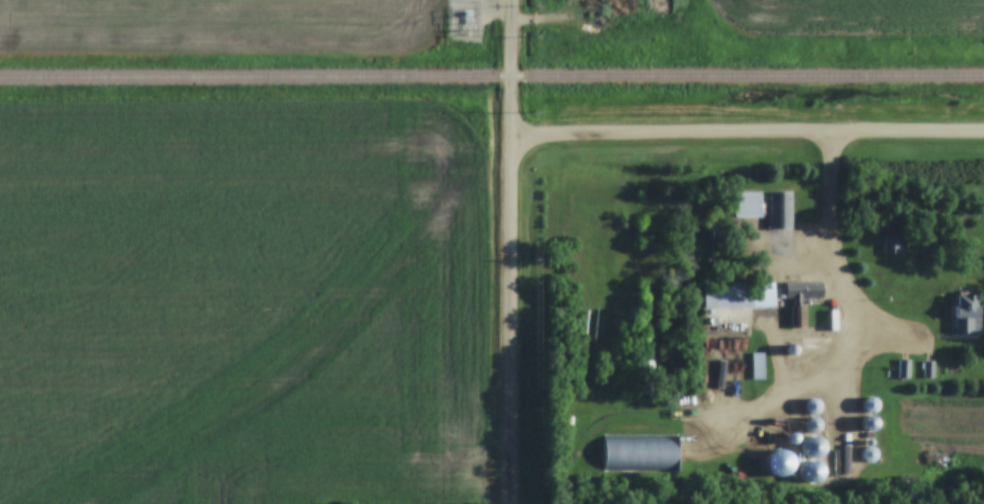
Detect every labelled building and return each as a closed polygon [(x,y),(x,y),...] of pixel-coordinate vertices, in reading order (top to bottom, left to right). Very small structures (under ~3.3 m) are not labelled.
[(769,192),(791,192),(790,229),(769,229),(769,192)] [(761,193),(761,217),(735,217),(735,193),(761,193)] [(711,226),(728,227),(728,237),(711,237),(711,226)] [(885,236),(905,236),(905,254),(885,254),(885,236)] [(805,306),(805,328),(790,328),(790,306),(792,306),(792,298),(786,298),(786,282),(822,282),(822,298),(802,298),(802,306),(805,306)] [(704,284),(774,283),(775,307),(704,308),(704,284)] [(980,306),(980,334),(956,334),(956,306),(960,306),(960,297),(978,297),(978,306),(980,306)] [(790,356),(795,354),(796,350),(794,346),(790,344),(786,346),(784,350),(786,355),(790,356)] [(752,353),(765,353),(765,380),(752,380),(752,353)] [(910,361),(909,379),(897,379),(898,360),(910,361)] [(924,361),(934,361),(933,379),(924,379),(924,361)] [(754,383),(765,383),(765,395),(754,395),(754,383)] [(869,413),(875,410),(877,404),(874,399),(869,397),(863,399),(861,405),(863,410),(869,413)] [(812,415),(817,412),(819,407),(817,401),(811,399),(806,401),(803,407),(806,412),(812,415)] [(869,431),(875,429),(877,423),(874,418),(869,415),(863,418),(861,424),(864,429),(869,431)] [(812,433),(818,431),(820,425),(817,420),(812,418),(806,420),(804,426),(806,431),(812,433)] [(602,431),(680,432),(680,473),(602,473),(602,431)] [(791,445),(796,443),(797,439),(795,435),(791,433),(787,435),(785,439),(787,444),(791,445)] [(812,459),(821,456),(824,447),(820,439),(812,436),(804,439),(801,448),(804,456),(812,459)] [(867,462),(873,459),(875,454),(873,448),(867,446),(861,449),(859,454),(862,460),(867,462)] [(811,484),(820,480),(823,472),(819,464),(811,461),(803,464),(800,472),(803,480),(811,484)]
